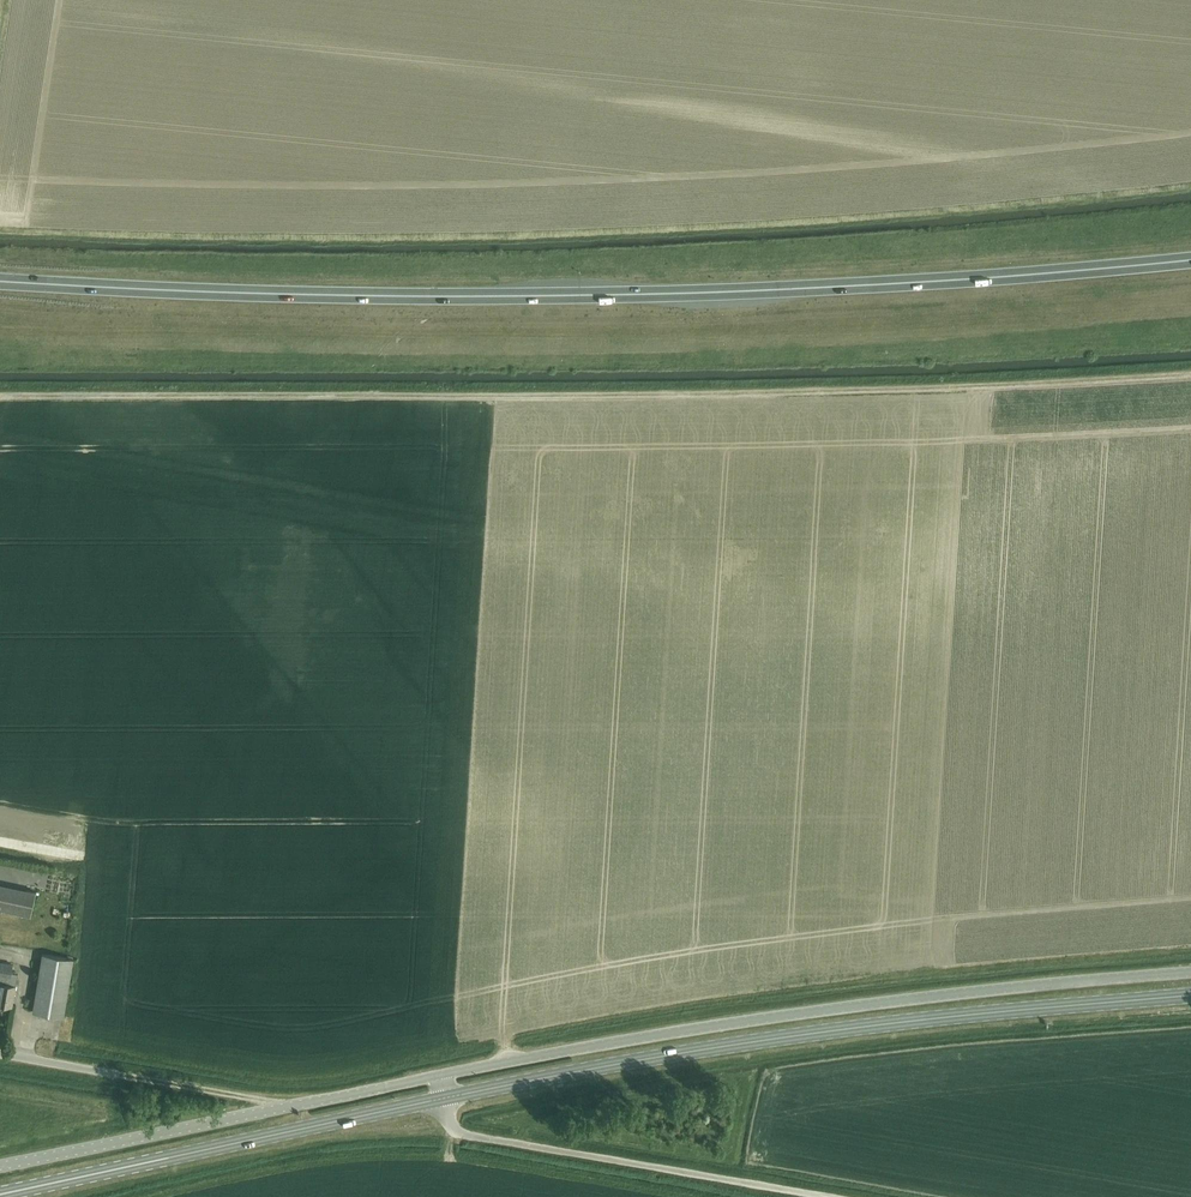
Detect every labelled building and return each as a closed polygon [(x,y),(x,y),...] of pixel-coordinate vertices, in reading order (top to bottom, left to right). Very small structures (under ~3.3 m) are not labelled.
[(31,917),(36,894),(0,885),(0,910),(31,917)] [(33,1012),(63,1017),(73,958),(42,953),(33,1012)] [(12,1006),(18,974),(11,973),(12,964),(0,962),(0,1004),(12,1006)]
